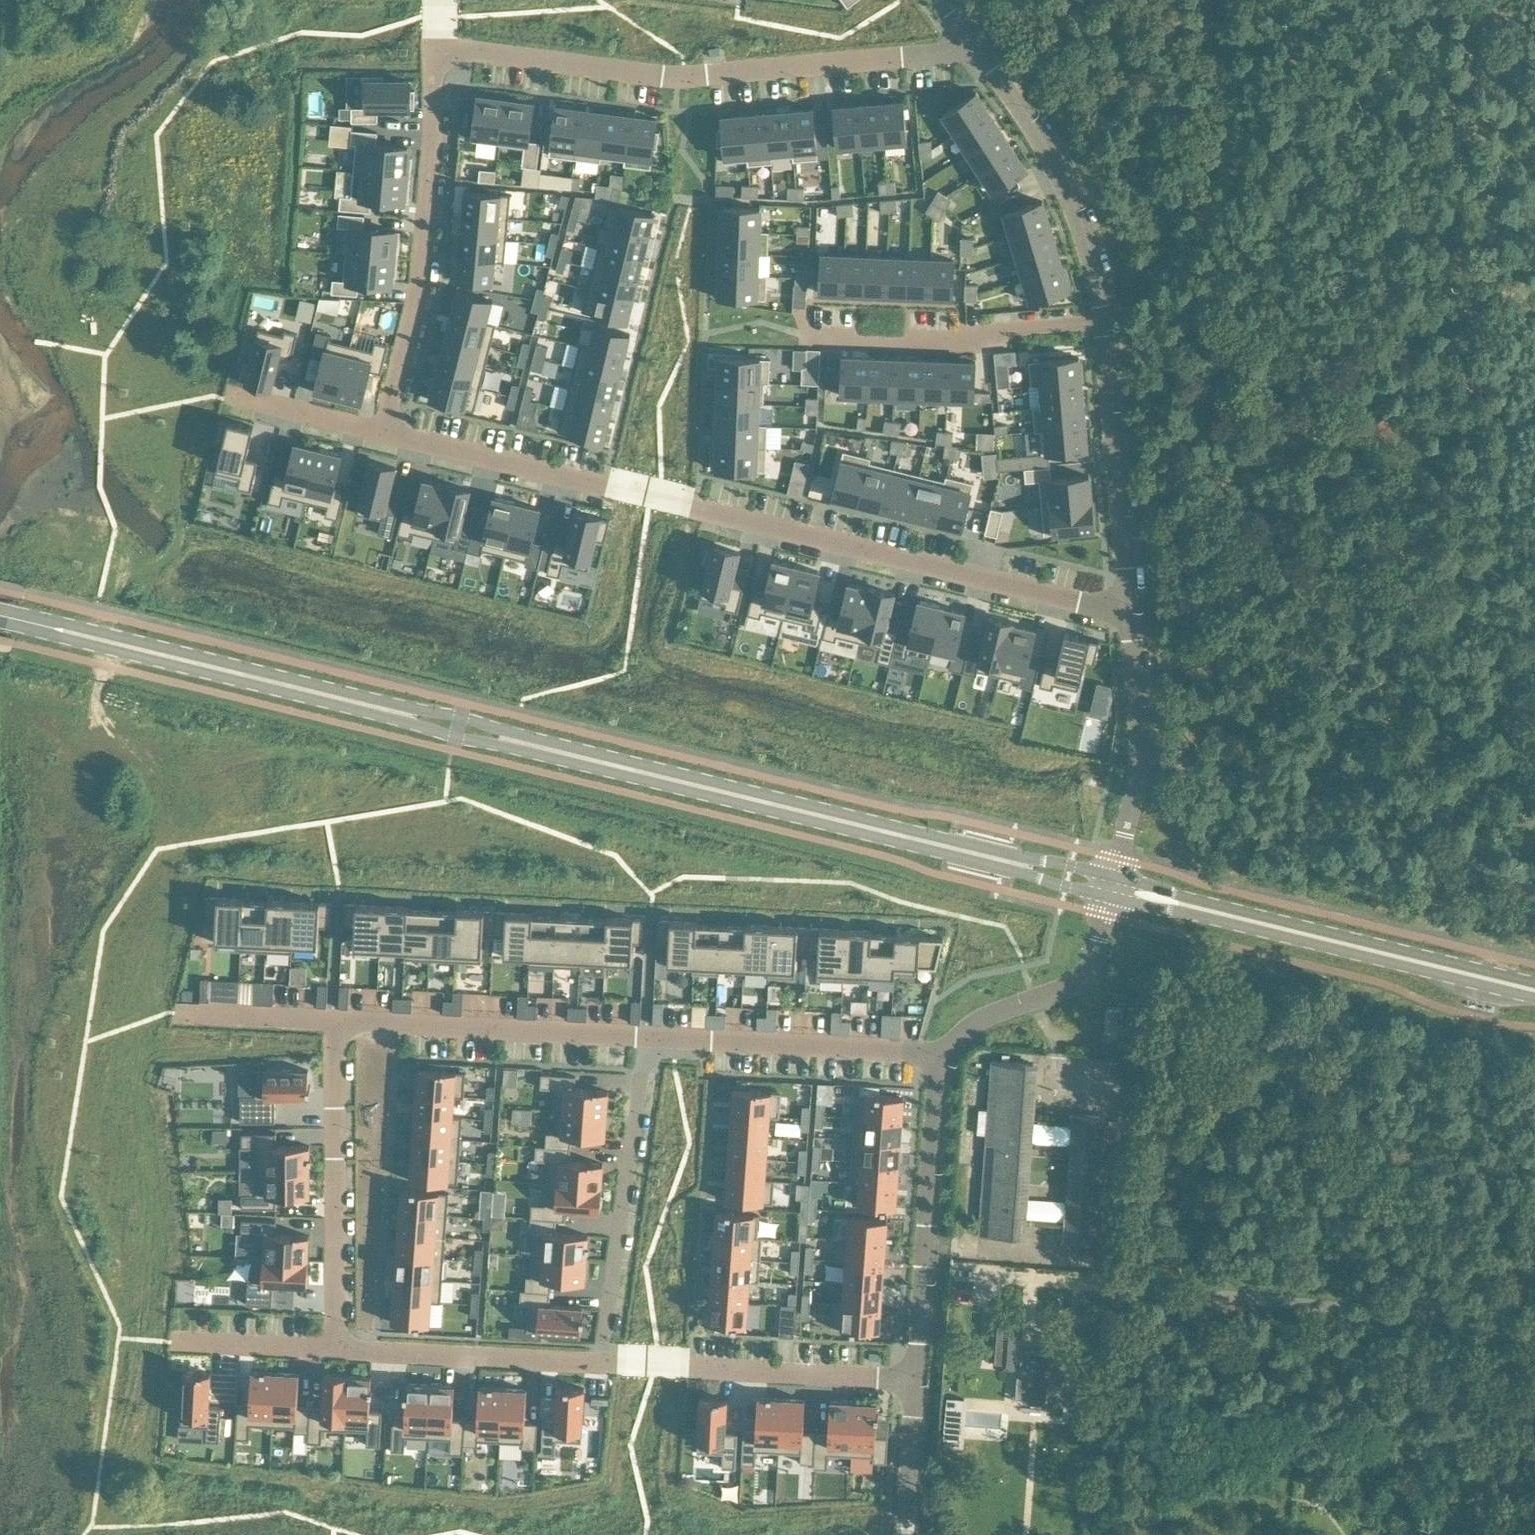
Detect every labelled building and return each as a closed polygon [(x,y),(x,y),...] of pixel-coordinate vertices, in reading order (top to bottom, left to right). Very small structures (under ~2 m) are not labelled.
[(350,107),(344,107),(344,118),(352,118),(352,121),(378,121),(378,120),(377,120),(378,109),(415,109),(415,90),(410,90),(410,80),(384,80),(384,75),(383,75),(363,75),(362,75),(362,107),(350,107)] [(955,133),(989,111),(977,91),(943,113),(955,133)] [(473,140),(500,144),(506,99),(479,95),(473,140)] [(506,99),(500,144),(524,147),(522,166),(537,168),(541,142),(528,140),(533,103),(506,99)] [(904,101),(880,103),(884,143),(907,141),(904,101)] [(880,103),(857,105),(861,145),(884,143),(880,103)] [(575,159),(581,109),(556,105),(549,155),(575,159)] [(837,147),(861,145),(857,105),(834,107),(837,147)] [(601,162),(602,157),(601,157),(607,112),(581,109),(575,159),(601,162)] [(814,109),(790,111),(794,156),(793,156),(794,161),(818,159),(814,109)] [(790,111),(767,113),(771,158),(772,158),(793,156),(794,156),(790,111)] [(955,133),(968,152),(1002,130),(989,111),(955,133)] [(601,157),(602,157),(625,160),(626,160),(632,115),(607,112),(601,157)] [(767,113),(744,115),(748,160),(748,165),(773,163),(772,158),(771,158),(767,113)] [(657,119),(632,115),(626,160),(625,160),(624,165),(651,169),(654,149),(657,149),(658,144),(657,144),(659,132),(656,131),(657,119)] [(717,140),(717,146),(723,146),(725,162),(748,160),(744,115),(721,117),(722,129),(718,128),(718,140),(717,140)] [(356,144),(354,170),(411,175),(412,169),(411,169),(412,157),(408,157),(409,147),(377,145),(378,132),(352,129),(351,144),(356,144)] [(968,152),(980,172),(1014,150),(1002,130),(968,152)] [(931,140),(919,141),(920,149),(932,148),(931,140)] [(933,156),(932,148),(920,149),(921,157),(933,156)] [(1027,170),(1014,150),(980,172),(993,192),(1027,170)] [(479,180),(487,181),(495,182),(496,170),(488,169),(480,169),(479,180)] [(409,202),(411,175),(354,170),(352,196),(341,195),(340,209),(371,212),(372,199),(409,202)] [(573,177),(571,189),(580,189),(581,177),(573,177)] [(887,181),(888,193),(896,192),(895,180),(887,181)] [(888,193),(887,181),(879,181),(880,194),(888,193)] [(743,185),(742,197),(750,197),(751,185),(743,185)] [(751,185),(750,197),(759,197),(759,185),(751,185)] [(840,185),(832,186),(833,198),(841,197),(840,185)] [(611,199),(619,200),(622,189),(614,187),(611,199)] [(789,187),(788,199),(796,199),(797,187),(789,187)] [(797,187),(796,199),(804,199),(805,187),(797,187)] [(630,190),(622,189),(619,200),(627,202),(630,190)] [(462,214),(509,218),(511,194),(465,190),(462,214)] [(932,201),(939,205),(945,195),(938,191),(932,201)] [(559,205),(567,207),(570,196),(562,194),(559,205)] [(939,205),(946,209),(952,199),(945,195),(939,205)] [(897,198),(889,199),(890,211),(898,211),(897,198)] [(890,211),(889,199),(880,200),(882,212),(890,211)] [(939,205),(932,201),(926,211),(933,215),(939,205)] [(1004,212),(1011,236),(1050,223),(1043,201),(1004,212)] [(603,226),(613,229),(613,228),(649,236),(655,213),(609,202),(603,226)] [(845,203),(846,215),(854,215),(853,202),(845,203)] [(838,216),(846,215),(845,203),(837,204),(838,216)] [(573,205),(570,217),(578,219),(581,207),(573,205)] [(940,220),(946,209),(939,205),(933,215),(940,220)] [(722,206),(722,229),(760,231),(761,208),(722,206)] [(353,228),(350,253),(398,257),(400,231),(363,228),(365,215),(339,213),(338,226),(353,228)] [(462,214),(461,235),(507,239),(509,218),(462,214)] [(578,219),(570,217),(567,229),(575,231),(578,219)] [(1011,236),(1018,257),(1056,245),(1050,223),(1011,236)] [(798,225),(798,233),(810,234),(810,226),(798,225)] [(613,229),(608,248),(608,249),(644,257),(649,236),(613,228),(613,229)] [(722,229),(721,252),(759,253),(759,254),(768,255),(769,231),(760,231),(722,229)] [(549,243),(557,245),(560,233),(552,231),(549,243)] [(798,233),(798,241),(810,242),(810,234),(798,233)] [(461,235),(459,257),(495,260),(495,261),(505,262),(507,239),(461,235)] [(961,246),(973,246),(973,238),(961,238),(961,246)] [(586,242),(581,264),(593,267),(639,278),(644,257),(608,249),(608,248),(586,242)] [(554,257),(557,245),(549,243),(546,255),(554,257)] [(1062,266),(1056,245),(1018,257),(1024,279),(1063,267),(1062,266)] [(562,246),(559,259),(567,261),(570,262),(574,249),(562,246)] [(961,246),(961,254),(973,254),(973,246),(961,246)] [(721,252),(720,274),(758,276),(758,274),(759,254),(759,253),(721,252)] [(398,257),(350,253),(346,253),(343,280),(333,279),(332,292),(358,295),(359,282),(391,285),(392,275),(396,276),(397,264),(398,257)] [(843,293),(844,255),(821,254),(819,292),(843,293)] [(844,255),(843,293),(864,294),(866,256),(844,255)] [(864,294),(886,295),(888,257),(866,256),(864,294)] [(495,260),(459,257),(456,280),(493,284),(495,261),(495,260)] [(886,295),(908,296),(909,258),(888,257),(886,295)] [(909,258),(908,296),(929,297),(931,259),(909,258)] [(564,273),(567,261),(559,259),(556,271),(564,273)] [(931,259),(929,297),(953,298),(955,260),(931,259)] [(1065,265),(1062,266),(1063,267),(1024,279),(1031,301),(1069,290),(1068,285),(1071,284),(1065,265)] [(588,288),(633,299),(639,278),(593,267),(588,288)] [(796,268),(796,276),(808,277),(808,269),(796,268)] [(720,274),(719,297),(730,298),(730,302),(741,304),(747,305),(748,298),(766,299),(767,274),(758,274),(758,276),(720,274)] [(796,276),(796,285),(808,285),(808,277),(796,276)] [(965,292),(977,293),(978,284),(966,284),(965,292)] [(537,287),(534,299),(542,301),(544,295),(545,289),(537,287)] [(628,322),(633,299),(588,288),(582,311),(628,322)] [(487,322),(487,321),(493,299),(457,290),(451,313),(487,322)] [(977,293),(965,292),(965,300),(977,301),(977,293)] [(544,295),(542,301),(540,306),(548,308),(551,297),(544,295)] [(539,312),(540,306),(542,301),(534,299),(531,310),(539,312)] [(548,308),(540,306),(539,312),(537,318),(545,320),(548,308)] [(451,313),(446,334),(491,346),(496,324),(487,321),(487,322),(451,313)] [(589,348),(625,357),(630,333),(594,325),(589,347),(589,348)] [(242,357),(237,379),(272,388),(280,355),(292,358),(298,333),(285,330),(283,335),(258,329),(251,359),(242,357)] [(315,391),(338,397),(351,345),(329,339),(330,335),(317,331),(311,356),(323,359),(315,391)] [(486,367),(491,346),(446,334),(440,355),(486,367)] [(372,350),(351,345),(338,397),(361,403),(369,370),(381,373),(388,344),(375,341),(372,350)] [(520,353),(528,355),(531,343),(523,341),(520,353)] [(589,348),(589,347),(580,344),(574,366),(620,377),(625,357),(589,348)] [(534,356),(545,359),(548,349),(536,346),(534,356)] [(803,371),(803,384),(819,384),(820,369),(821,349),(808,349),(807,369),(803,368),(803,371)] [(1014,351),(995,352),(996,364),(1015,363),(1014,351)] [(517,365),(525,367),(528,355),(520,353),(517,365)] [(435,376),(480,387),(486,367),(440,355),(435,376)] [(542,372),(545,359),(534,356),(531,369),(542,372)] [(720,356),(719,380),(765,382),(765,383),(770,383),(771,358),(720,356)] [(868,396),(869,357),(842,356),(841,394),(868,396)] [(869,357),(868,396),(894,397),(896,358),(869,357)] [(1079,357),(1029,361),(1031,386),(1041,385),(1041,383),(1081,380),(1081,381),(1084,381),(1083,361),(1079,362),(1079,357)] [(921,398),(922,359),(896,358),(894,397),(921,398)] [(922,359),(921,398),(947,399),(948,360),(922,359)] [(948,360),(947,399),(974,400),(976,361),(948,360)] [(620,377),(574,366),(569,387),(615,399),(620,377)] [(429,399),(474,410),(480,387),(435,376),(429,399)] [(719,380),(719,402),(759,403),(759,405),(764,405),(765,383),(765,382),(719,380)] [(1081,380),(1041,383),(1041,385),(1043,406),(1043,407),(1083,403),(1081,381),(1081,380)] [(513,383),(510,395),(517,397),(520,385),(513,383)] [(531,400),(534,388),(526,386),(523,398),(531,400)] [(564,408),(609,419),(615,399),(569,387),(564,408)] [(507,407),(515,409),(517,397),(510,395),(507,407)] [(807,397),(806,405),(818,406),(819,398),(807,397)] [(523,398),(520,411),(531,413),(534,401),(531,400),(523,398)] [(719,402),(718,423),(758,425),(758,424),(759,405),(759,403),(719,402)] [(1043,406),(1033,407),(1035,431),(1040,431),(1040,430),(1085,426),(1083,403),(1043,407),(1043,406)] [(806,405),(806,413),(818,414),(818,406),(806,405)] [(564,408),(558,431),(604,443),(609,419),(564,408)] [(859,416),(857,428),(865,429),(867,417),(859,416)] [(254,426),(219,418),(214,440),(223,442),(216,472),(240,478),(238,488),(251,491),(258,462),(246,459),(254,426)] [(884,432),(892,433),(893,421),(885,420),(884,432)] [(893,421),(892,433),(900,434),(902,422),(893,421)] [(718,423),(717,445),(767,447),(768,424),(758,424),(758,425),(718,423)] [(1007,424),(995,425),(996,434),(1008,432),(1007,424)] [(1042,453),(997,457),(999,470),(1025,468),(1050,466),(1049,453),(1087,449),(1085,426),(1040,430),(1040,431),(1042,453)] [(944,443),(946,431),(938,430),(936,442),(944,443)] [(946,431),(944,443),(953,444),(954,432),(946,431)] [(866,436),(864,448),(872,449),(874,437),(866,436)] [(803,440),(801,448),(813,451),(815,443),(803,440)] [(892,440),(891,452),(899,453),(900,441),(892,440)] [(900,441),(899,453),(907,454),(908,442),(900,441)] [(275,473),(268,502),(281,505),(284,495),(306,501),(318,448),(295,443),(287,476),(275,473)] [(945,444),(944,456),(952,457),(954,445),(945,444)] [(717,445),(716,469),(729,469),(728,473),(740,474),(746,475),(746,470),(766,471),(767,447),(717,445)] [(954,445),(952,457),(960,458),(962,446),(954,445)] [(341,454),(318,448),(306,501),(327,506),(325,515),(338,519),(345,490),(333,487),(341,454)] [(844,451),(832,497),(845,500),(859,504),(869,462),(870,462),(871,457),(844,451)] [(370,461),(357,513),(382,519),(378,533),(392,537),(400,503),(388,500),(396,467),(370,461)] [(800,461),(797,475),(806,477),(810,463),(800,461)] [(869,462),(859,504),(873,507),(884,510),(894,468),(870,462),(869,462)] [(1050,466),(1025,468),(1026,481),(1039,480),(1042,507),(1092,502),(1092,501),(1089,475),(1051,478),(1050,466)] [(894,468),(884,510),(896,513),(910,516),(920,474),(894,468)] [(920,474),(910,516),(924,520),(924,519),(936,522),(946,481),(945,480),(920,474)] [(946,481),(936,522),(947,525),(947,526),(962,529),(974,482),(946,476),(945,480),(946,481)] [(404,509),(398,534),(411,537),(412,532),(434,537),(447,485),(446,485),(424,479),(416,512),(404,509)] [(468,551),(474,527),(462,524),(470,489),(446,484),(446,485),(447,485),(434,537),(456,543),(454,547),(468,551)] [(483,549),(504,554),(517,502),(494,497),(486,529),(474,527),(468,551),(481,554),(483,549)] [(1092,502),(1042,507),(1044,534),(1097,529),(1094,501),(1092,501),(1092,502)] [(540,508),(517,502),(504,554),(526,560),(525,565),(538,568),(544,544),(532,541),(540,508)] [(991,507),(985,533),(997,536),(1004,510),(991,507)] [(555,541),(547,573),(560,576),(563,564),(588,570),(590,564),(596,539),(605,541),(610,520),(575,511),(567,544),(555,541)] [(704,543),(699,565),(708,567),(701,597),(725,604),(724,608),(738,612),(744,587),(732,584),(740,552),(704,543)] [(753,590),(747,614),(761,617),(762,612),(784,618),(797,565),(773,560),(765,592),(753,590)] [(797,565),(784,618),(805,623),(804,628),(818,631),(824,607),(812,604),(820,571),(797,565)] [(871,589),(870,588),(848,583),(840,616),(828,613),(822,637),(836,641),(837,636),(859,641),(871,589)] [(893,654),(899,630),(887,627),(895,593),(871,587),(870,588),(871,589),(859,641),(880,646),(877,660),(891,664),(893,655),(893,654)] [(930,658),(932,649),(931,649),(942,606),(919,600),(911,633),(899,630),(893,654),(893,655),(906,658),(907,653),(930,658)] [(965,612),(942,606),(931,649),(932,649),(953,654),(950,668),(963,672),(969,647),(957,644),(965,612)] [(969,647),(963,672),(977,675),(978,670),(999,675),(1012,623),(1013,623),(1013,622),(989,616),(981,650),(969,647)] [(1035,629),(1013,623),(1012,623),(999,675),(1021,681),(1020,686),(1033,689),(1039,664),(1027,661),(1028,658),(1035,629)] [(1085,659),(1094,661),(1099,639),(1065,631),(1057,664),(1045,661),(1040,686),(1053,689),(1054,684),(1078,690),(1085,659)] [(244,900),(245,901),(245,898),(206,896),(204,920),(216,921),(215,938),(240,940),(242,940),(244,900)] [(292,942),(294,901),(268,899),(268,902),(269,902),(266,951),(292,952),(293,942),(292,942)] [(242,940),(240,940),(240,949),(266,951),(269,902),(268,902),(245,901),(244,900),(242,940)] [(292,942),(293,942),(318,944),(319,926),(331,927),(332,903),(294,901),(292,942)] [(344,903),(342,950),(355,951),(355,945),(380,947),(383,905),(344,903)] [(408,909),(409,909),(409,907),(383,905),(380,947),(405,948),(406,948),(408,909)] [(430,959),(433,910),(409,909),(408,909),(406,948),(405,948),(404,958),(430,959)] [(458,911),(455,960),(481,962),(483,934),(494,935),(495,911),(457,909),(457,911),(458,911)] [(458,911),(457,911),(433,910),(430,959),(455,960),(458,911)] [(495,911),(494,935),(505,935),(504,953),(529,954),(530,954),(532,915),(533,915),(533,913),(495,911)] [(557,917),(533,915),(532,915),(530,954),(529,954),(529,964),(555,965),(557,917)] [(580,962),(583,918),(557,917),(555,965),(581,967),(581,962),(580,962)] [(608,919),(605,963),(632,965),(633,940),(645,941),(646,919),(607,917),(607,919),(608,919)] [(607,919),(583,918),(580,962),(581,962),(605,963),(608,919),(607,919)] [(696,924),(697,924),(697,921),(658,919),(657,943),(669,944),(668,967),(693,968),(694,968),(696,924)] [(719,969),(721,925),(697,924),(696,924),(694,968),(693,968),(693,973),(720,974),(720,969),(719,969)] [(769,972),(772,925),(746,924),(746,926),(747,926),(744,970),(768,972),(769,972)] [(747,926),(746,926),(721,925),(719,969),(720,969),(744,970),(747,926)] [(797,950),(808,951),(809,927),(772,925),(769,972),(768,972),(768,976),(795,978),(797,950)] [(809,927),(808,951),(819,952),(817,979),(844,980),(846,929),(809,927)] [(846,929),(844,980),(870,982),(870,972),(869,972),(871,933),(872,933),(872,930),(846,929)] [(870,972),(894,973),(896,934),(872,933),(871,933),(869,972),(870,972)] [(944,936),(896,934),(894,973),(916,974),(917,964),(937,965),(944,936)] [(294,982),(309,982),(309,965),(294,966),(294,982)] [(200,1000),(210,1001),(211,979),(201,978),(200,1000)] [(254,1003),(263,1004),(265,981),(255,981),(254,1003)] [(265,981),(263,1004),(273,1004),(274,982),(265,981)] [(317,1006),(327,1007),(328,985),(318,984),(317,1006)] [(339,1008),(349,1008),(350,986),(340,985),(339,1008)] [(454,991),(453,1000),(453,1013),(462,1014),(464,992),(454,991)] [(519,995),(517,1017),(527,1017),(528,1004),(528,995),(519,995)] [(393,1010),(402,1011),(403,998),(393,997),(393,1010)] [(413,998),(403,998),(402,1011),(412,1011),(413,998)] [(453,1013),(453,1000),(444,1000),(443,1013),(453,1013)] [(631,1023),(641,1023),(642,1001),(632,1000),(631,1023)] [(653,1024),(662,1024),(664,1002),(654,1002),(653,1024)] [(527,1017),(537,1018),(537,1005),(528,1004),(527,1017)] [(577,1020),(578,1007),(568,1006),(568,1019),(577,1020)] [(1107,1006),(1105,1031),(1122,1032),(1124,1007),(1107,1006)] [(588,1007),(578,1007),(577,1020),(587,1020),(588,1007)] [(767,1007),(767,1016),(766,1030),(776,1030),(777,1008),(767,1007)] [(842,1020),(842,1011),(832,1011),(831,1033),(841,1033),(842,1020)] [(716,1027),(717,1014),(707,1013),(707,1027),(716,1027)] [(883,1013),(882,1035),(891,1036),(892,1014),(883,1013)] [(726,1014),(717,1014),(716,1027),(726,1028),(726,1014)] [(892,1014),(891,1036),(901,1036),(902,1014),(892,1014)] [(758,1016),(757,1029),(766,1030),(767,1016),(758,1016)] [(841,1033),(850,1034),(851,1021),(842,1020),(841,1033)] [(992,1060),(981,1216),(979,1234),(1025,1237),(1026,1216),(1027,1201),(1024,1200),(1034,1062),(992,1060)] [(418,1068),(417,1091),(455,1093),(455,1096),(464,1097),(466,1072),(446,1070),(447,1069),(442,1068),(442,1070),(418,1068)] [(255,1095),(241,1095),(241,1121),(275,1121),(275,1096),(309,1096),(309,1089),(311,1088),(311,1084),(309,1084),(309,1069),(255,1069),(255,1095)] [(506,1069),(504,1084),(516,1085),(518,1069),(506,1069)] [(558,1111),(607,1114),(609,1091),(599,1090),(599,1088),(594,1088),(594,1089),(575,1088),(576,1076),(541,1073),(540,1087),(555,1088),(553,1111),(558,1112),(558,1111)] [(487,1097),(494,1098),(495,1086),(487,1085),(487,1097)] [(770,1114),(770,1116),(779,1117),(781,1092),(762,1091),(762,1089),(757,1088),(757,1090),(733,1089),(732,1111),(770,1114)] [(455,1093),(417,1091),(415,1113),(453,1115),(455,1096),(455,1093)] [(856,1093),(855,1115),(903,1119),(904,1096),(880,1095),(880,1093),(876,1093),(876,1094),(856,1093)] [(816,1114),(824,1115),(825,1103),(817,1102),(816,1114)] [(810,1118),(811,1106),(803,1105),(802,1117),(810,1118)] [(486,1107),(485,1119),(493,1119),(494,1107),(486,1107)] [(605,1138),(607,1114),(558,1111),(558,1112),(556,1133),(547,1132),(546,1146),(571,1148),(571,1136),(605,1138)] [(730,1133),(768,1136),(770,1116),(770,1114),(732,1111),(730,1133)] [(453,1115),(415,1113),(413,1135),(461,1138),(463,1116),(453,1115)] [(824,1115),(816,1114),(815,1126),(823,1126),(824,1115)] [(903,1119),(855,1115),(853,1137),(901,1141),(903,1119)] [(810,1118),(802,1117),(801,1129),(809,1130),(810,1118)] [(492,1131),(493,1119),(485,1119),(484,1131),(492,1131)] [(256,1147),(256,1170),(310,1170),(310,1160),(312,1159),(312,1155),(310,1155),(310,1145),(276,1145),(276,1133),(242,1133),(242,1147),(256,1147)] [(730,1133),(729,1155),(767,1158),(768,1136),(730,1133)] [(413,1135),(412,1157),(459,1161),(461,1138),(413,1135)] [(899,1163),(901,1141),(853,1137),(851,1159),(899,1163)] [(570,1160),(571,1148),(546,1146),(536,1145),(535,1159),(549,1160),(548,1181),(602,1186),(603,1163),(593,1162),(593,1160),(589,1160),(589,1162),(570,1160)] [(813,1157),(821,1158),(822,1146),(814,1145),(813,1157)] [(799,1161),(807,1161),(808,1149),(800,1149),(799,1161)] [(488,1162),(496,1163),(497,1151),(489,1150),(488,1162)] [(765,1179),(767,1158),(729,1155),(727,1177),(765,1180),(765,1179)] [(459,1161),(412,1157),(410,1179),(458,1183),(459,1161)] [(821,1158),(813,1157),(812,1169),(820,1170),(821,1158)] [(859,1182),(898,1185),(899,1163),(851,1159),(850,1182),(859,1183),(859,1182)] [(798,1173),(806,1173),(807,1161),(799,1161),(798,1173)] [(496,1163),(488,1162),(487,1174),(495,1175),(496,1163)] [(310,1195),(310,1170),(256,1170),(256,1194),(242,1194),(242,1207),(277,1207),(276,1195),(310,1195)] [(765,1180),(727,1177),(725,1199),(773,1203),(775,1179),(765,1179),(765,1180)] [(556,1219),(556,1220),(565,1221),(566,1208),(600,1210),(602,1186),(548,1181),(547,1181),(545,1205),(532,1204),(531,1218),(556,1219)] [(859,1182),(859,1183),(858,1205),(882,1206),(882,1208),(886,1208),(886,1207),(896,1207),(898,1185),(859,1182)] [(400,1211),(447,1214),(449,1192),(416,1190),(416,1188),(412,1188),(411,1189),(401,1189),(400,1211)] [(810,1200),(809,1207),(817,1208),(818,1196),(810,1195),(810,1200)] [(809,1212),(809,1207),(810,1200),(802,1199),(801,1211),(809,1212)] [(484,1217),(492,1218),(492,1206),(485,1205),(484,1217)] [(809,1212),(808,1219),(816,1220),(817,1208),(809,1207),(809,1212)] [(758,1237),(758,1236),(759,1214),(731,1212),(731,1211),(726,1210),(726,1212),(716,1211),(715,1234),(758,1237)] [(446,1236),(447,1214),(400,1211),(398,1233),(446,1236)] [(809,1212),(801,1211),(800,1223),(808,1224),(808,1219),(809,1212)] [(848,1239),(886,1241),(888,1219),(849,1216),(848,1238),(848,1239)] [(492,1218),(484,1217),(483,1229),(491,1230),(492,1218)] [(533,1254),(587,1258),(587,1248),(589,1248),(590,1244),(588,1244),(588,1234),(555,1232),(556,1220),(556,1219),(531,1218),(530,1231),(535,1232),(533,1254)] [(255,1234),(254,1256),(308,1259),(309,1235),(299,1234),(299,1232),(295,1232),(295,1234),(276,1233),(276,1221),(242,1219),(241,1233),(255,1234)] [(1066,1222),(1064,1240),(1100,1243),(1102,1225),(1066,1222)] [(398,1233),(397,1255),(444,1258),(446,1236),(398,1233)] [(758,1237),(715,1234),(713,1256),(761,1259),(763,1236),(758,1236),(758,1237)] [(848,1239),(848,1238),(838,1237),(836,1261),(846,1262),(846,1261),(884,1264),(886,1241),(848,1239)] [(806,1258),(814,1258),(814,1246),(806,1246),(806,1258)] [(475,1260),(483,1261),(484,1249),(476,1248),(475,1260)] [(792,1261),(800,1262),(800,1250),(792,1249),(792,1261)] [(527,1276),(526,1289),(526,1290),(551,1292),(551,1279),(585,1282),(587,1258),(533,1254),(531,1276),(527,1276)] [(397,1255),(395,1277),(443,1280),(444,1258),(397,1255)] [(248,1280),(247,1303),(272,1304),(290,1305),(291,1294),(273,1293),(273,1283),(295,1284),(307,1285),(309,1259),(308,1259),(254,1256),(253,1280),(248,1280)] [(713,1256),(712,1278),(750,1281),(759,1281),(761,1259),(713,1256)] [(805,1270),(813,1270),(814,1258),(806,1258),(805,1270)] [(483,1261),(475,1260),(474,1272),(482,1273),(483,1261)] [(799,1274),(800,1262),(792,1261),(791,1273),(799,1274)] [(844,1283),(883,1286),(884,1264),(846,1261),(846,1262),(844,1283)] [(441,1302),(443,1280),(395,1277),(393,1299),(431,1302),(431,1301),(441,1302)] [(748,1303),(750,1281),(712,1278),(710,1300),(748,1303)] [(881,1308),(883,1286),(844,1283),(843,1303),(843,1305),(881,1308)] [(521,1289),(520,1303),(529,1304),(528,1327),(527,1338),(542,1339),(542,1331),(550,1331),(549,1334),(569,1335),(570,1333),(581,1334),(582,1319),(584,1319),(584,1314),(583,1314),(583,1307),(550,1304),(551,1292),(526,1290),(526,1289),(521,1289)] [(803,1289),(802,1301),(810,1301),(811,1289),(803,1289)] [(472,1291),(471,1303),(479,1304),(480,1292),(472,1291)] [(789,1292),(788,1304),(796,1305),(797,1293),(789,1292)] [(431,1302),(393,1299),(392,1321),(416,1323),(415,1325),(420,1325),(420,1323),(430,1324),(431,1302)] [(710,1300),(708,1322),(717,1323),(716,1329),(732,1330),(732,1326),(736,1326),(737,1324),(746,1325),(748,1303),(710,1300)] [(810,1313),(810,1301),(802,1301),(802,1313),(810,1313)] [(843,1305),(843,1303),(833,1302),(832,1327),(851,1328),(851,1330),(855,1330),(856,1328),(879,1330),(881,1308),(843,1305)] [(479,1304),(471,1303),(471,1315),(479,1316),(479,1304)] [(781,1304),(779,1335),(794,1336),(795,1317),(796,1305),(788,1304),(781,1304)] [(1020,1351),(1021,1336),(1023,1312),(999,1310),(999,1314),(997,1334),(995,1364),(1019,1366),(1016,1397),(1028,1398),(1028,1399),(1064,1401),(1068,1353),(1020,1351)] [(250,1424),(273,1425),(275,1371),(266,1371),(266,1369),(261,1369),(261,1371),(252,1370),(250,1404),(238,1403),(236,1438),(250,1439),(250,1424)] [(180,1382),(179,1402),(182,1403),(181,1424),(181,1425),(207,1426),(206,1440),(220,1441),(222,1407),(209,1406),(211,1372),(203,1372),(203,1370),(199,1370),(199,1372),(184,1371),(183,1383),(180,1382)] [(299,1373),(275,1371),(273,1425),(295,1426),(295,1431),(308,1432),(310,1407),(297,1406),(299,1373)] [(308,1432),(308,1442),(322,1442),(323,1428),(346,1430),(346,1429),(349,1375),(324,1373),(322,1407),(310,1407),(308,1432)] [(349,1375),(346,1429),(367,1430),(366,1445),(380,1445),(382,1411),(370,1410),(371,1391),(372,1391),(373,1386),(371,1386),(371,1376),(349,1375)] [(428,1437),(431,1383),(407,1382),(406,1392),(405,1392),(404,1396),(406,1396),(405,1416),(393,1415),(391,1450),(405,1450),(406,1436),(428,1437)] [(431,1383),(428,1437),(450,1438),(449,1453),(464,1453),(464,1444),(465,1419),(453,1418),(454,1385),(442,1384),(442,1383),(432,1383),(432,1384),(431,1383)] [(464,1444),(478,1445),(478,1440),(500,1441),(503,1387),(493,1387),(493,1385),(489,1385),(489,1387),(479,1386),(477,1420),(465,1419),(464,1444)] [(543,1419),(541,1454),(555,1454),(556,1440),(582,1441),(583,1419),(585,1419),(586,1399),(584,1399),(584,1388),(569,1387),(569,1385),(565,1385),(565,1386),(557,1386),(556,1420),(543,1419)] [(503,1387),(500,1441),(522,1442),(522,1447),(536,1448),(537,1423),(525,1422),(527,1389),(503,1387)] [(756,1450),(779,1451),(781,1398),(772,1397),(772,1395),(767,1395),(767,1397),(758,1396),(756,1430),(744,1429),(742,1464),(756,1465),(756,1450)] [(947,1396),(944,1436),(960,1437),(963,1397),(947,1396)] [(719,1398),(719,1397),(715,1397),(715,1398),(707,1398),(700,1398),(699,1406),(697,1451),(723,1453),(722,1467),(736,1468),(738,1433),(725,1432),(727,1399),(719,1398)] [(805,1399),(781,1398),(779,1451),(801,1453),(800,1462),(814,1463),(816,1433),(803,1432),(805,1399)] [(829,1454),(851,1455),(854,1401),(830,1400),(828,1434),(816,1433),(814,1463),(814,1468),(828,1468),(829,1454)] [(877,1403),(854,1401),(851,1455),(873,1456),(873,1461),(887,1462),(888,1437),(876,1436),(877,1417),(879,1417),(879,1413),(877,1412),(877,1403)]
